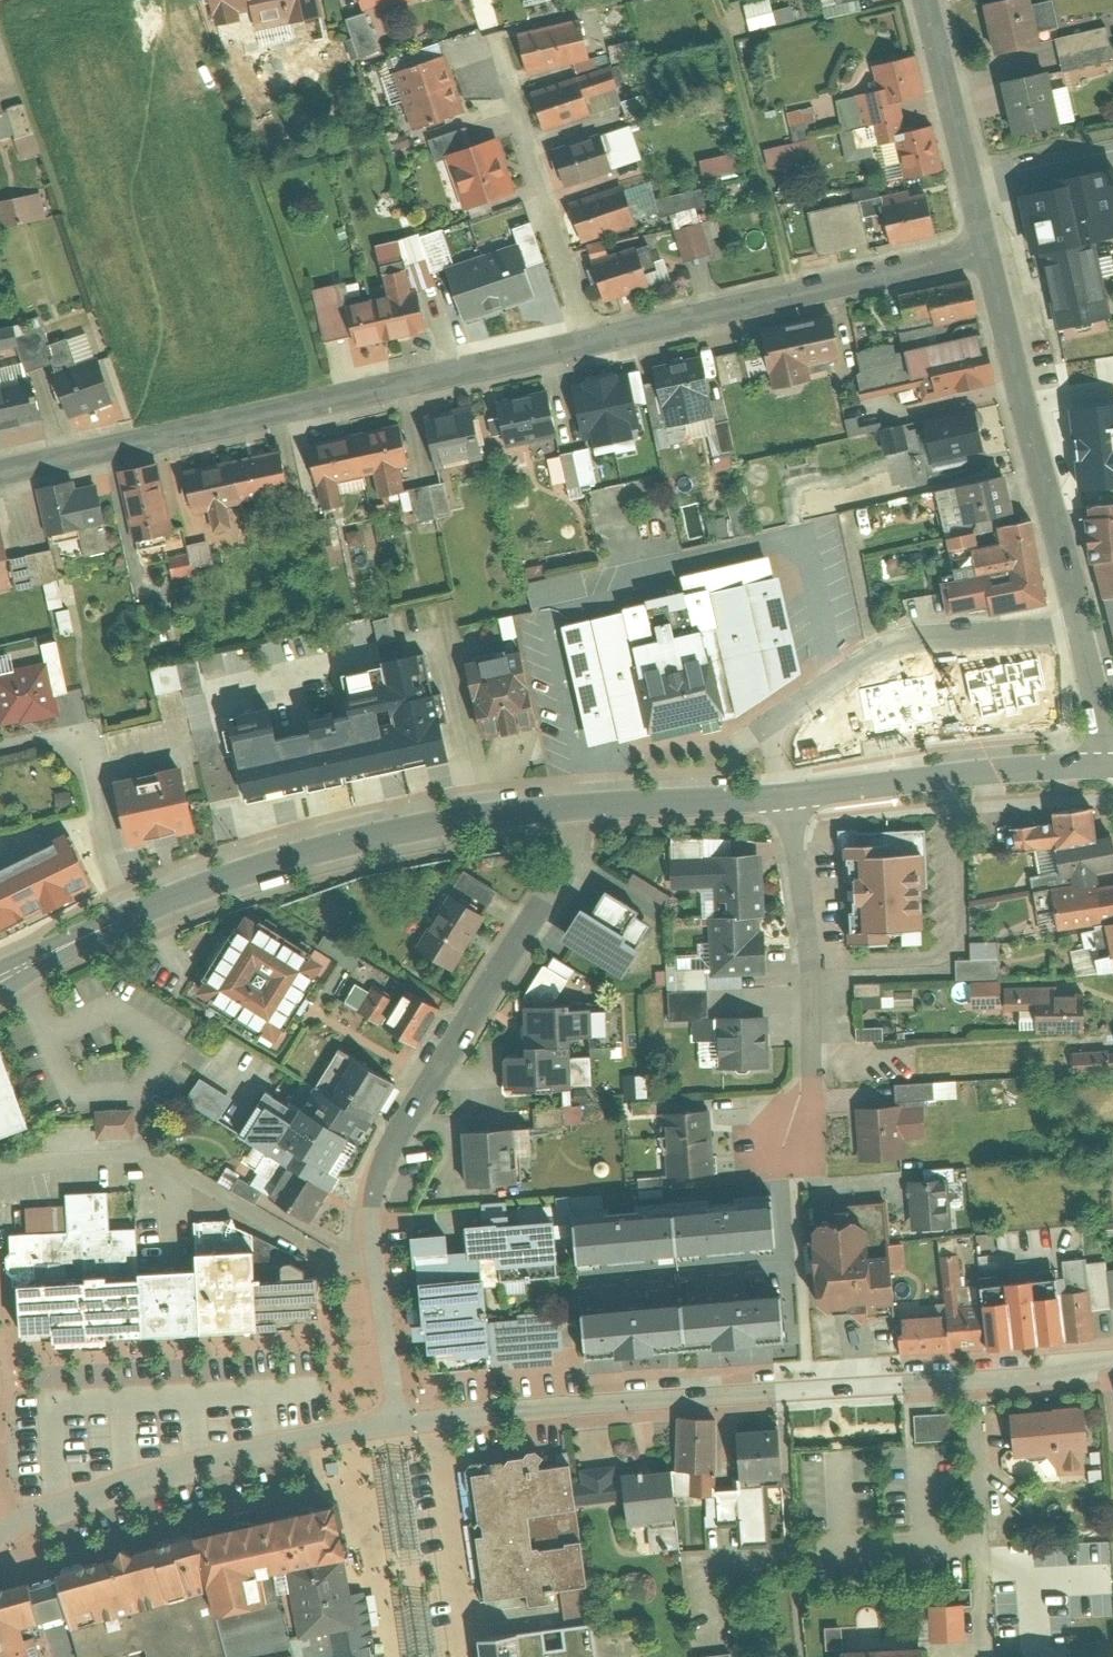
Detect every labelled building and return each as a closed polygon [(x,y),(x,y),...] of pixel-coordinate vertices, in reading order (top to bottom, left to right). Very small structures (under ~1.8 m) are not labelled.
[(263,0),(201,0),(202,11),(219,9),(221,23),(249,19),(248,9),(264,7),(263,0)] [(325,0),(263,0),(264,7),(267,23),(328,14),(325,0)] [(791,6),(773,9),(771,0),(761,0),(745,3),(749,29),(793,21),(791,6)] [(991,2),(1003,53),(1053,41),(1043,0),(1000,0),(991,2)] [(355,59),(378,53),(366,11),(343,18),(355,59)] [(583,23),(520,37),(528,74),(591,61),(583,23)] [(1112,59),(1112,51),(1107,25),(1055,38),(1063,71),(1112,59)] [(11,109),(5,88),(12,85),(0,45),(0,113),(11,109)] [(904,85),(908,100),(930,95),(921,52),(875,62),(881,90),(904,85)] [(448,59),(397,75),(406,103),(457,87),(448,59)] [(1059,67),(1005,80),(1018,134),(1072,121),(1059,67)] [(610,71),(581,80),(587,99),(616,90),(610,71)] [(581,80),(534,95),(546,133),(593,118),(587,99),(581,80)] [(901,130),(913,127),(908,100),(904,85),(881,90),(861,94),(867,125),(880,122),(884,144),(903,140),(901,130)] [(457,87),(406,103),(415,131),(466,115),(457,87)] [(788,110),(790,124),(816,122),(815,108),(788,110)] [(911,177),(945,170),(935,123),(913,127),(901,130),(903,140),(911,177)] [(814,136),(764,150),(769,169),(819,156),(814,136)] [(605,137),(557,153),(567,186),(616,171),(605,137)] [(503,140),(448,158),(466,211),(520,193),(503,140)] [(700,174),(746,172),(745,153),(699,156),(700,174)] [(1031,194),(1045,253),(1107,237),(1112,236),(1112,169),(1079,176),(1081,183),(1031,194)] [(625,188),(573,205),(585,244),(637,227),(625,188)] [(0,198),(0,205),(3,224),(52,215),(47,190),(0,198)] [(929,193),(884,204),(895,247),(939,235),(929,193)] [(818,255),(868,243),(858,200),(808,212),(818,255)] [(706,226),(678,234),(686,264),(715,256),(706,226)] [(1045,253),(1063,325),(1112,312),(1112,261),(1107,237),(1045,253)] [(520,248),(450,271),(467,321),(537,298),(520,248)] [(640,250),(595,263),(606,302),(651,289),(640,250)] [(943,322),(981,313),(970,273),(905,290),(914,325),(942,317),(943,322)] [(430,332),(421,291),(385,299),(395,340),(430,332)] [(395,340),(385,299),(350,307),(360,349),(395,340)] [(833,318),(764,333),(777,392),(814,384),(810,367),(842,360),(833,318)] [(933,395),(997,379),(984,329),(914,347),(916,354),(861,368),(869,398),(930,383),(933,395)] [(716,354),(720,384),(752,380),(748,349),(716,354)] [(657,373),(670,429),(718,418),(705,362),(657,373)] [(106,364),(60,380),(74,420),(120,404),(106,364)] [(633,374),(575,388),(590,451),(648,437),(633,374)] [(0,386),(0,431),(40,422),(30,379),(0,386)] [(552,393),(499,405),(509,451),(562,440),(552,393)] [(1069,411),(1080,491),(1112,487),(1112,405),(1069,411)] [(923,420),(933,465),(988,453),(978,408),(923,420)] [(476,410),(429,420),(440,471),(487,461),(476,410)] [(891,450),(916,445),(911,422),(886,428),(891,450)] [(403,428),(354,438),(363,477),(376,474),(381,498),(406,493),(401,470),(411,468),(403,428)] [(354,438),(312,448),(326,515),(347,511),(341,482),(363,477),(354,438)] [(285,453),(235,464),(244,507),(262,503),(266,524),(282,520),(277,500),(294,496),(285,453)] [(159,464),(119,473),(136,544),(176,535),(159,464)] [(235,464),(187,474),(196,517),(213,513),(218,534),(236,530),(232,509),(244,507),(235,464)] [(967,523),(1017,512),(1009,475),(959,486),(967,523)] [(101,480),(42,491),(51,540),(110,529),(101,480)] [(1086,506),(1096,560),(1112,557),(1112,503),(1086,506)] [(711,537),(729,534),(727,518),(709,520),(711,537)] [(10,561),(0,520),(0,564),(10,561)] [(986,548),(978,550),(979,552),(984,575),(944,584),(951,615),(995,606),(997,615),(1049,604),(1031,520),(1008,525),(1011,542),(986,548)] [(978,550),(986,548),(983,531),(953,537),(957,557),(979,552),(978,550)] [(771,557),(676,577),(681,599),(775,578),(771,557)] [(1096,560),(1103,599),(1112,598),(1112,557),(1096,560)] [(583,570),(526,582),(532,608),(588,596),(583,570)] [(735,719),(797,677),(775,578),(681,599),(559,627),(584,751),(735,719)] [(1103,599),(1112,635),(1112,598),(1103,599)] [(375,621),(381,641),(396,636),(390,616),(375,621)] [(538,724),(521,651),(467,663),(484,736),(538,724)] [(200,655),(202,677),(227,675),(224,652),(200,655)] [(383,665),(405,769),(448,759),(440,724),(448,723),(442,693),(434,695),(425,656),(383,665)] [(151,668),(157,695),(184,689),(186,695),(204,691),(196,658),(151,668)] [(1022,714),(1021,708),(1049,703),(1040,658),(965,673),(974,718),(1006,711),(1007,717),(1022,714)] [(0,674),(0,719),(2,729),(59,717),(47,664),(0,674)] [(320,718),(334,784),(405,769),(383,665),(342,674),(351,716),(335,719),(334,715),(320,718)] [(916,730),(915,724),(942,719),(933,674),(858,689),(868,734),(900,728),(901,733),(916,730)] [(248,803),(310,789),(298,735),(277,739),(270,709),(230,718),(232,729),(224,731),(229,752),(237,750),(248,803)] [(310,789),(334,784),(320,718),(312,720),(314,731),(298,735),(310,789)] [(184,770),(116,783),(128,844),(196,830),(184,770)] [(1101,839),(1098,808),(1056,812),(1057,821),(1016,825),(1019,848),(1061,844),(1101,839)] [(931,946),(926,829),(840,833),(846,950),(931,946)] [(0,870),(0,941),(30,926),(25,916),(94,882),(71,836),(0,870)] [(1101,839),(1061,844),(1065,878),(1074,877),(1075,888),(1104,884),(1103,870),(1112,869),(1112,837),(1101,839)] [(762,858),(675,859),(671,887),(714,890),(764,890),(762,858)] [(455,972),(497,889),(462,871),(452,890),(449,888),(416,952),(455,972)] [(1075,888),(1054,891),(1059,929),(1106,922),(1112,921),(1112,883),(1104,884),(1075,888)] [(714,890),(709,890),(712,971),(758,969),(757,918),(764,918),(764,890),(714,890)] [(577,907),(557,941),(620,978),(652,922),(601,892),(588,914),(577,907)] [(242,913),(195,996),(282,1044),(328,962),(242,913)] [(970,959),(956,959),(956,978),(999,977),(999,941),(970,941),(970,959)] [(502,1091),(570,1089),(568,1037),(590,1036),(589,1007),(568,1008),(556,1008),(574,968),(548,955),(520,1008),(521,1055),(501,1055),(502,1091)] [(420,1045),(439,1008),(404,990),(398,1002),(355,980),(342,1006),(420,1045)] [(996,1008),(997,981),(971,981),(971,1008),(996,1008)] [(896,1008),(894,983),(854,985),(856,1010),(896,1008)] [(1083,1032),(1083,995),(1052,995),(1052,984),(1005,985),(1006,1013),(1035,1012),(1035,1033),(1083,1032)] [(591,1009),(591,1034),(603,1035),(603,1009),(591,1009)] [(699,1039),(699,1067),(769,1067),(769,1015),(713,1015),(713,1039),(699,1039)] [(857,1030),(857,1039),(882,1039),(881,1030),(857,1030)] [(28,1127),(0,1047),(0,1137),(28,1127)] [(310,1224),(394,1083),(337,1049),(311,1092),(300,1086),(289,1104),(263,1089),(238,1134),(255,1143),(243,1162),(259,1172),(251,1184),(310,1224)] [(1077,1052),(1079,1070),(1112,1068),(1112,1049),(1077,1052)] [(572,1078),(591,1077),(590,1058),(571,1059),(572,1078)] [(928,1138),(927,1104),(858,1106),(859,1161),(907,1159),(906,1138),(928,1138)] [(582,1122),(581,1105),(565,1106),(566,1123),(582,1122)] [(718,1178),(713,1108),(662,1112),(667,1177),(700,1174),(701,1179),(718,1178)] [(138,1111),(100,1110),(100,1137),(138,1137),(138,1111)] [(519,1155),(531,1154),(530,1127),(459,1130),(462,1187),(521,1184),(519,1155)] [(953,1175),(910,1176),(911,1226),(954,1225),(953,1175)] [(124,1210),(95,1211),(94,1177),(49,1179),(50,1217),(0,1219),(0,1268),(7,1268),(8,1316),(39,1315),(39,1326),(129,1323),(126,1259),(124,1210)] [(838,1225),(807,1228),(812,1301),(845,1298),(846,1314),(860,1328),(872,1312),(892,1311),(884,1199),(837,1203),(838,1225)] [(418,1222),(392,1224),(393,1243),(404,1242),(412,1311),(399,1312),(400,1326),(415,1325),(417,1354),(490,1349),(491,1360),(543,1357),(542,1341),(554,1341),(551,1295),(500,1299),(501,1307),(477,1308),(474,1274),(496,1272),(495,1263),(544,1260),(540,1205),(492,1209),(491,1200),(472,1201),(472,1209),(451,1211),(453,1242),(419,1245),(418,1222)] [(769,1205),(573,1220),(576,1260),(772,1244),(769,1205)] [(180,1212),(182,1257),(185,1320),(245,1317),(242,1226),(216,1210),(180,1212)] [(258,1225),(242,1226),(245,1317),(306,1315),(304,1266),(293,1266),(292,1248),(258,1225)] [(979,1305),(962,1307),(957,1255),(941,1256),(946,1316),(950,1351),(984,1348),(979,1305)] [(126,1259),(129,1323),(185,1320),(182,1257),(126,1259)] [(1067,1293),(1090,1291),(1088,1264),(1087,1259),(1064,1261),(1067,1293)] [(1090,1291),(1092,1311),(1111,1309),(1111,1307),(1107,1271),(1107,1262),(1088,1264),(1090,1291)] [(986,1349),(1063,1341),(1058,1294),(1056,1279),(981,1287),(986,1349)] [(1092,1311),(1090,1291),(1067,1293),(1058,1294),(1063,1341),(1095,1338),(1092,1311)] [(766,1294),(576,1313),(580,1354),(773,1331),(766,1294)] [(950,1351),(946,1316),(897,1321),(901,1356),(950,1351)] [(1076,1401),(1004,1407),(1008,1447),(1051,1443),(1054,1469),(1084,1467),(1082,1441),(1089,1440),(1086,1415),(1078,1416),(1076,1401)] [(701,1409),(661,1405),(657,1457),(675,1458),(673,1482),(695,1484),(701,1409)] [(951,1408),(908,1409),(908,1443),(952,1442),(951,1408)] [(764,1415),(722,1418),(724,1467),(746,1466),(766,1465),(764,1415)] [(474,1458),(451,1461),(457,1511),(466,1510),(468,1527),(457,1528),(463,1582),(513,1576),(515,1592),(530,1590),(529,1576),(576,1570),(561,1448),(525,1452),(524,1440),(473,1446),(474,1458)] [(653,1458),(610,1462),(614,1508),(657,1503),(653,1458)] [(750,1530),(746,1466),(724,1467),(720,1468),(721,1479),(723,1509),(725,1531),(750,1530)] [(702,1510),(723,1509),(721,1479),(700,1480),(702,1510)] [(319,1491),(179,1520),(215,1656),(279,1656),(259,1582),(255,1565),(331,1550),(319,1491)] [(179,1520),(105,1539),(129,1639),(134,1656),(215,1656),(179,1520)] [(129,1639),(105,1539),(38,1555),(40,1565),(51,1610),(62,1655),(129,1639)] [(1110,1567),(1108,1544),(1080,1546),(1081,1568),(1110,1567)] [(343,1616),(331,1550),(255,1565),(259,1582),(277,1579),(287,1626),(343,1616)] [(29,1568),(13,1571),(26,1616),(39,1613),(51,1610),(40,1565),(29,1568)] [(0,1575),(0,1656),(31,1656),(20,1618),(26,1616),(13,1571),(0,1575)] [(394,1584),(404,1656),(436,1656),(425,1579),(394,1584)] [(957,1603),(923,1604),(924,1637),(958,1636),(957,1603)] [(462,1627),(465,1656),(583,1656),(577,1612),(530,1618),(462,1627)] [(675,1645),(676,1656),(727,1656),(726,1641),(675,1645)] [(840,1648),(841,1656),(921,1656),(920,1644),(840,1648)]
